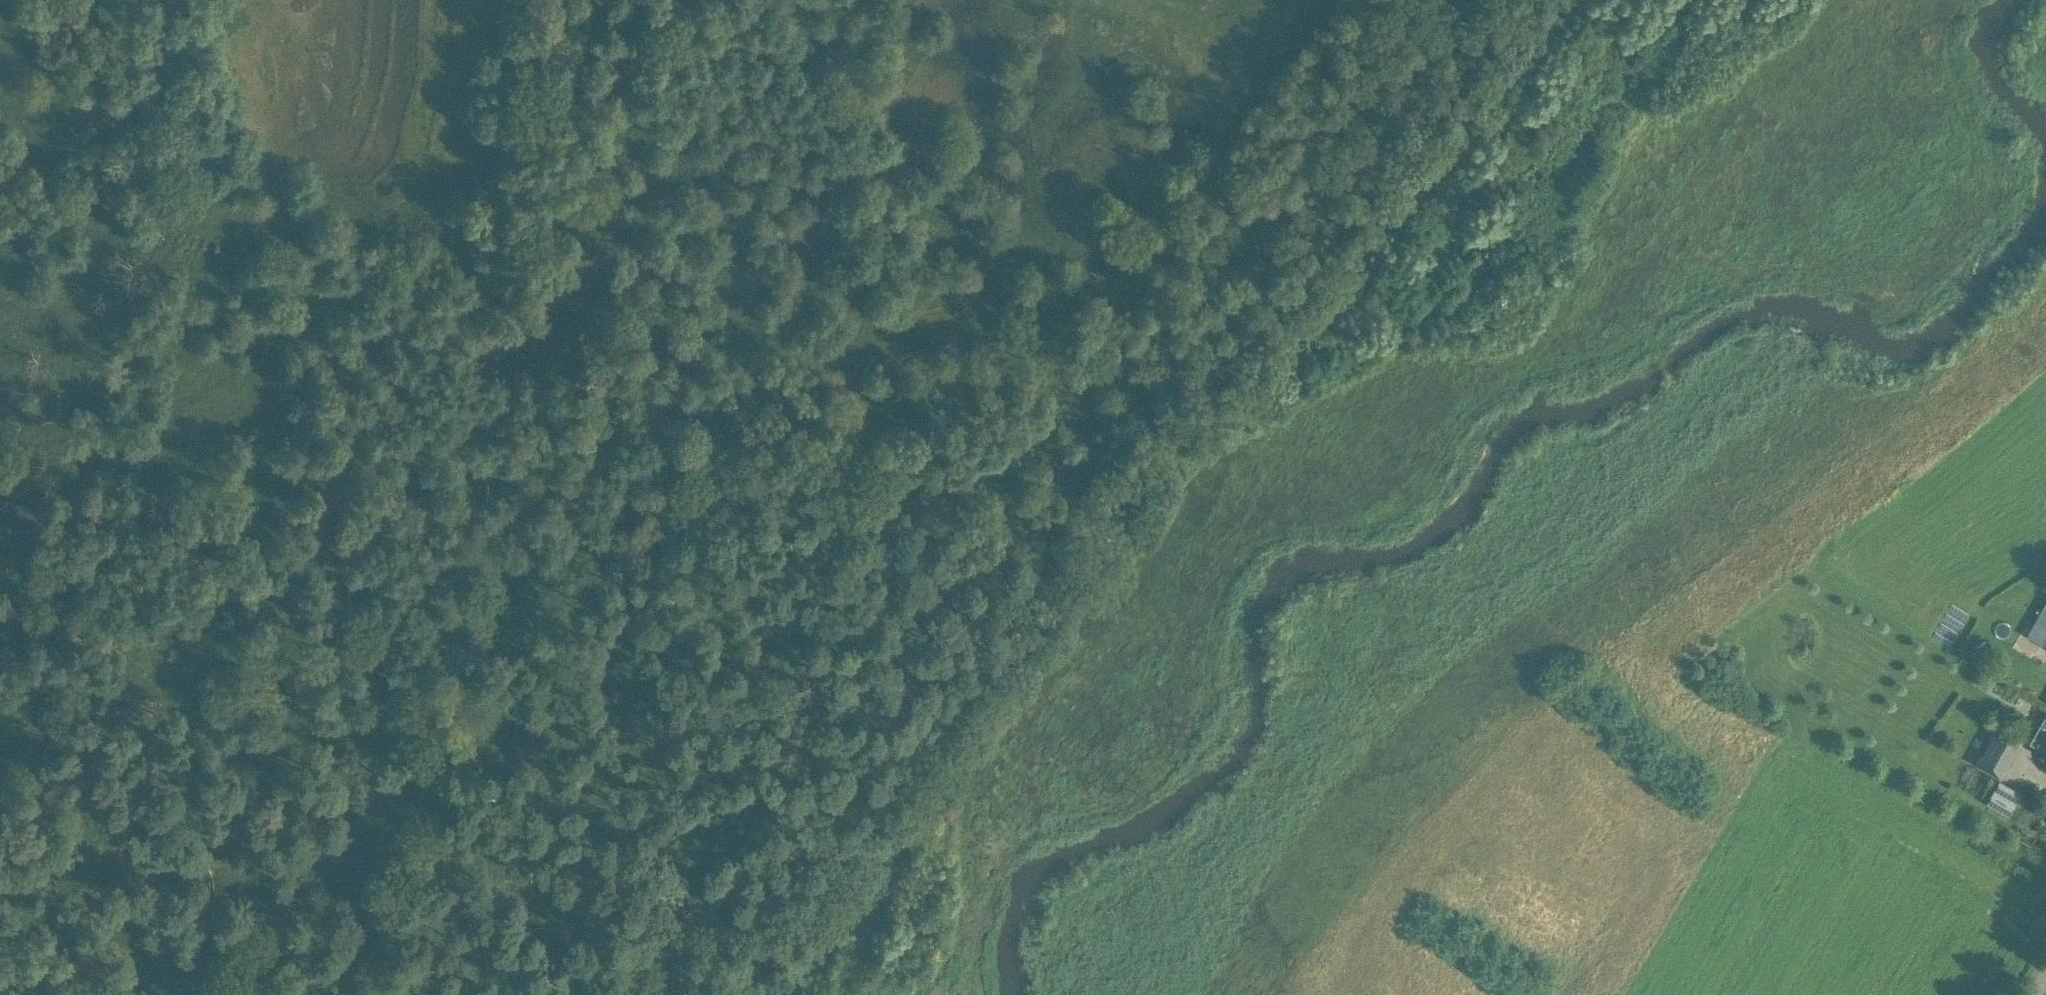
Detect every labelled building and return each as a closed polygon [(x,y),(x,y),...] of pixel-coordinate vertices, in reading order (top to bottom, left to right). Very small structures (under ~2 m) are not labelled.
[(2006,634),(2022,646),(2031,634),(2015,622),(2006,634)] [(2001,776),(2022,739),(1998,725),(1976,762),(2001,776)] [(2006,812),(2016,791),(1993,780),(1983,800),(2006,812)]
